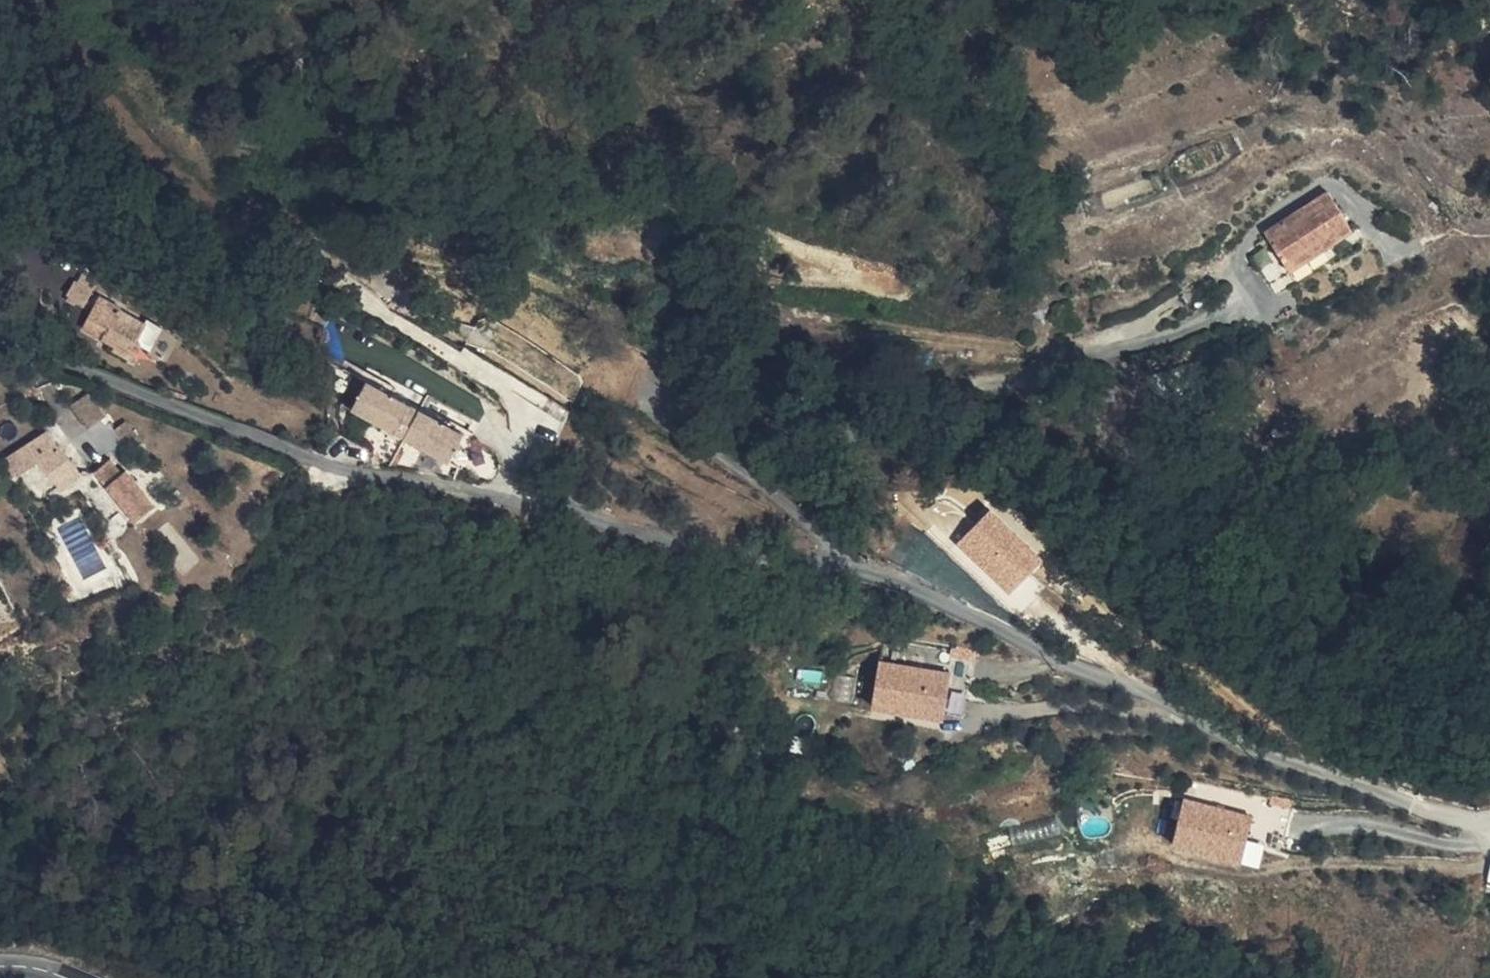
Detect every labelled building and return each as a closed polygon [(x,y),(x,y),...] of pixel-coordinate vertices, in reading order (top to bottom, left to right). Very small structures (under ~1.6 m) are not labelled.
[(1359,257),(1334,222),(1273,267),(1298,301),(1359,257)] [(68,293),(84,304),(103,274),(87,264),(68,293)] [(129,305),(103,291),(85,323),(112,338),(107,347),(139,364),(148,347),(142,344),(151,328),(124,313),(129,305)] [(370,376),(352,408),(451,462),(469,430),(370,376)] [(74,403),(90,426),(108,412),(92,390),(74,403)] [(87,468),(49,425),(28,441),(26,442),(39,455),(36,458),(62,486),(87,468)] [(39,455),(26,442),(8,458),(18,470),(36,458),(39,455)] [(127,473),(117,460),(99,474),(139,523),(164,504),(135,467),(127,473)] [(51,494),(61,485),(39,462),(30,470),(51,494)] [(993,507),(961,541),(1013,588),(1044,555),(993,507)] [(945,677),(871,676),(870,723),(944,725),(945,677)] [(1255,818),(1184,801),(1173,847),(1244,864),(1255,818)]
